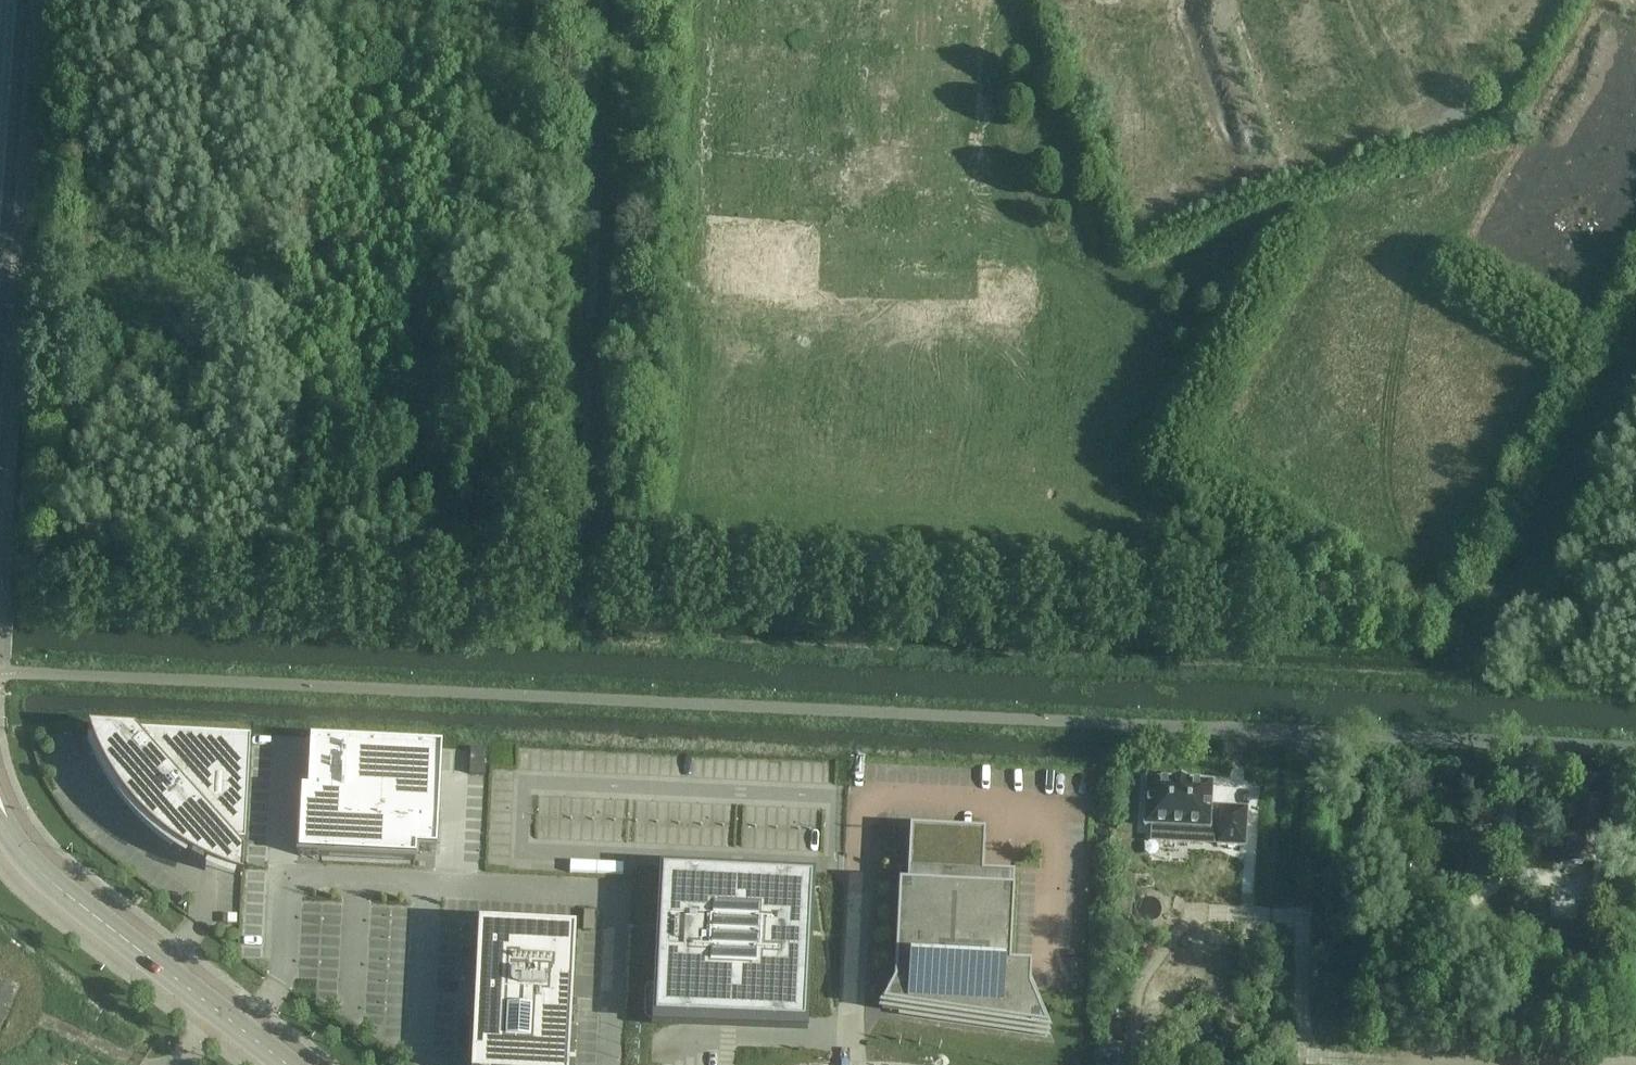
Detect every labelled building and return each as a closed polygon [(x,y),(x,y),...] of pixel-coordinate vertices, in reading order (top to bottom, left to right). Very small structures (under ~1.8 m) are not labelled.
[(249,743),(87,735),(92,747),(98,761),(106,776),(118,794),(125,805),(134,815),(149,830),(167,845),(183,857),(203,868),(217,874),(241,882),(242,857),(230,845),(244,845),(249,743)] [(301,792),(298,855),(415,861),(415,850),(435,851),(441,750),(309,743),(307,792),(301,792)] [(485,776),(486,751),(470,751),(469,775),(485,776)] [(1143,826),(1143,828),(1145,828),(1145,827),(1151,828),(1150,843),(1189,845),(1190,830),(1206,831),(1208,831),(1209,828),(1217,828),(1216,846),(1243,848),(1246,810),(1218,808),(1218,815),(1209,814),(1211,784),(1209,784),(1209,785),(1186,784),(1186,781),(1171,781),(1171,783),(1148,781),(1146,781),(1145,783),(1146,783),(1143,826)] [(892,989),(881,1012),(900,1015),(900,1014),(940,1020),(940,1021),(1045,1036),(1036,1016),(1028,996),(1029,972),(1008,971),(1013,878),(1012,878),(984,876),(982,876),(984,835),(909,831),(907,872),(901,987),(892,986),(892,989)] [(907,872),(898,872),(892,986),(901,987),(907,872)] [(656,987),(654,1019),(803,1026),(805,995),(810,897),(811,881),(661,874),(661,890),(656,987)] [(573,934),(477,929),(473,1014),(471,1014),(468,1064),(567,1064),(573,934)]
